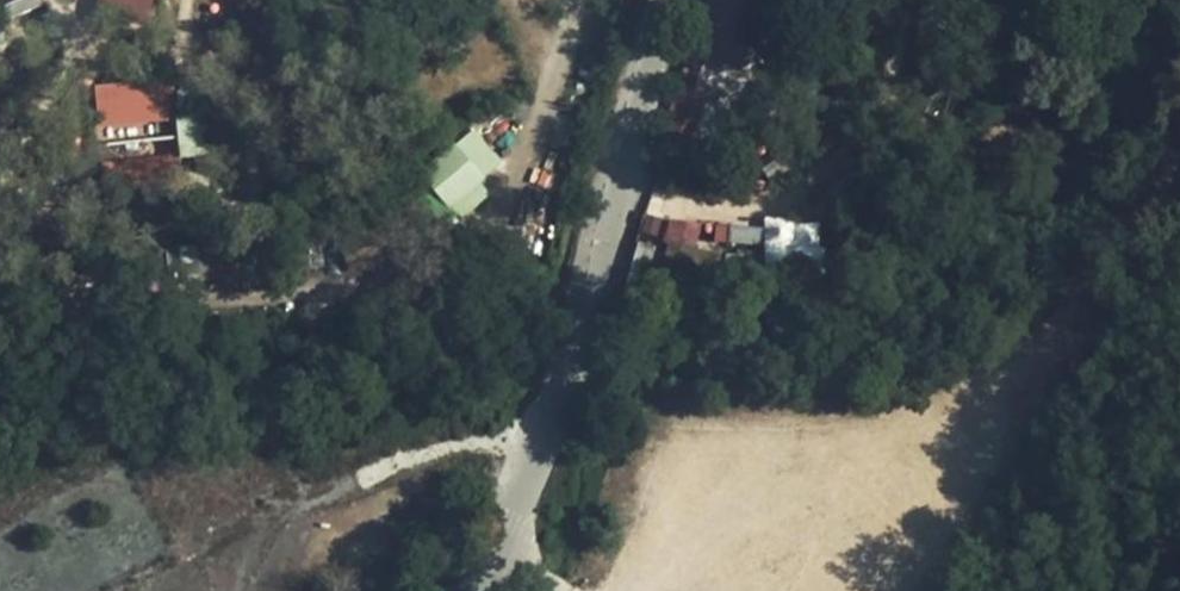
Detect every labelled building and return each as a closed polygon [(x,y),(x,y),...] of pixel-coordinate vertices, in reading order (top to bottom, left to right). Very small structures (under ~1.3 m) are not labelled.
[(94,86),(97,127),(174,122),(171,80),(94,86)] [(461,219),(490,193),(480,181),(503,161),(472,126),(420,173),(461,219)] [(698,241),(700,222),(642,217),(641,236),(698,241)] [(762,224),(765,258),(818,255),(815,220),(762,224)] [(731,226),(729,239),(758,243),(759,229),(731,226)]
